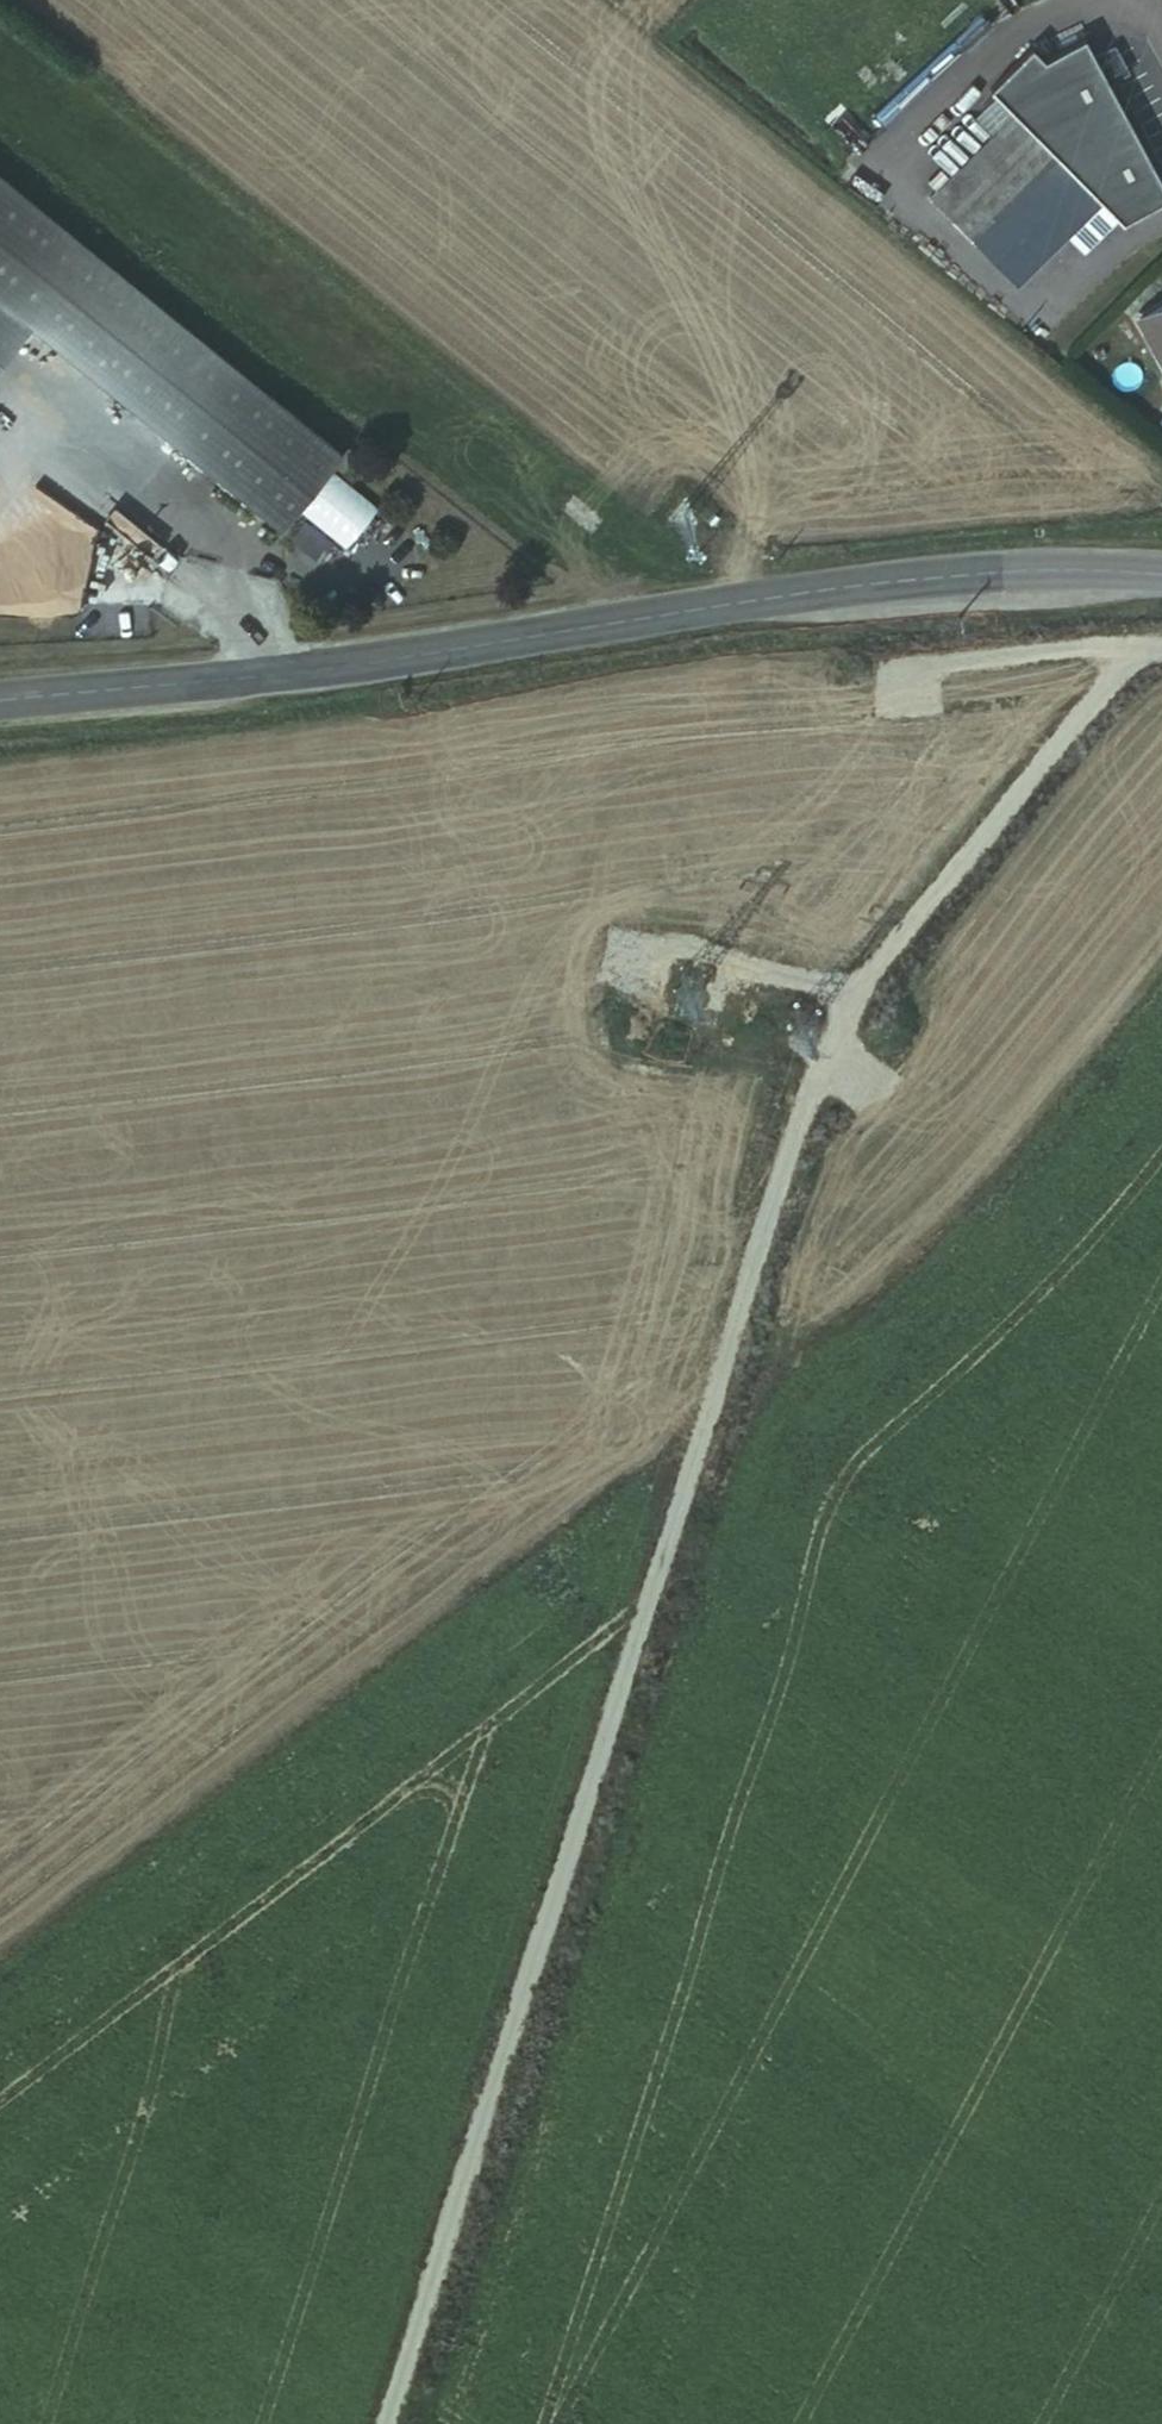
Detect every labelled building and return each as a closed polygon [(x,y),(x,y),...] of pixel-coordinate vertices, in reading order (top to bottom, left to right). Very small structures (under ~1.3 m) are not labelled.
[(1083,38),(1042,59),(1030,47),(988,88),(1013,113),(929,197),(1015,283),(1065,233),(1082,251),(1117,217),(1121,221),(1161,200),(1161,185),(1146,155),(1083,38)] [(36,339),(289,538),(347,464),(0,190),(0,310),(36,339)] [(1144,318),(1161,352),(1161,308),(1144,318)] [(0,310),(0,385),(36,339),(0,310)]
